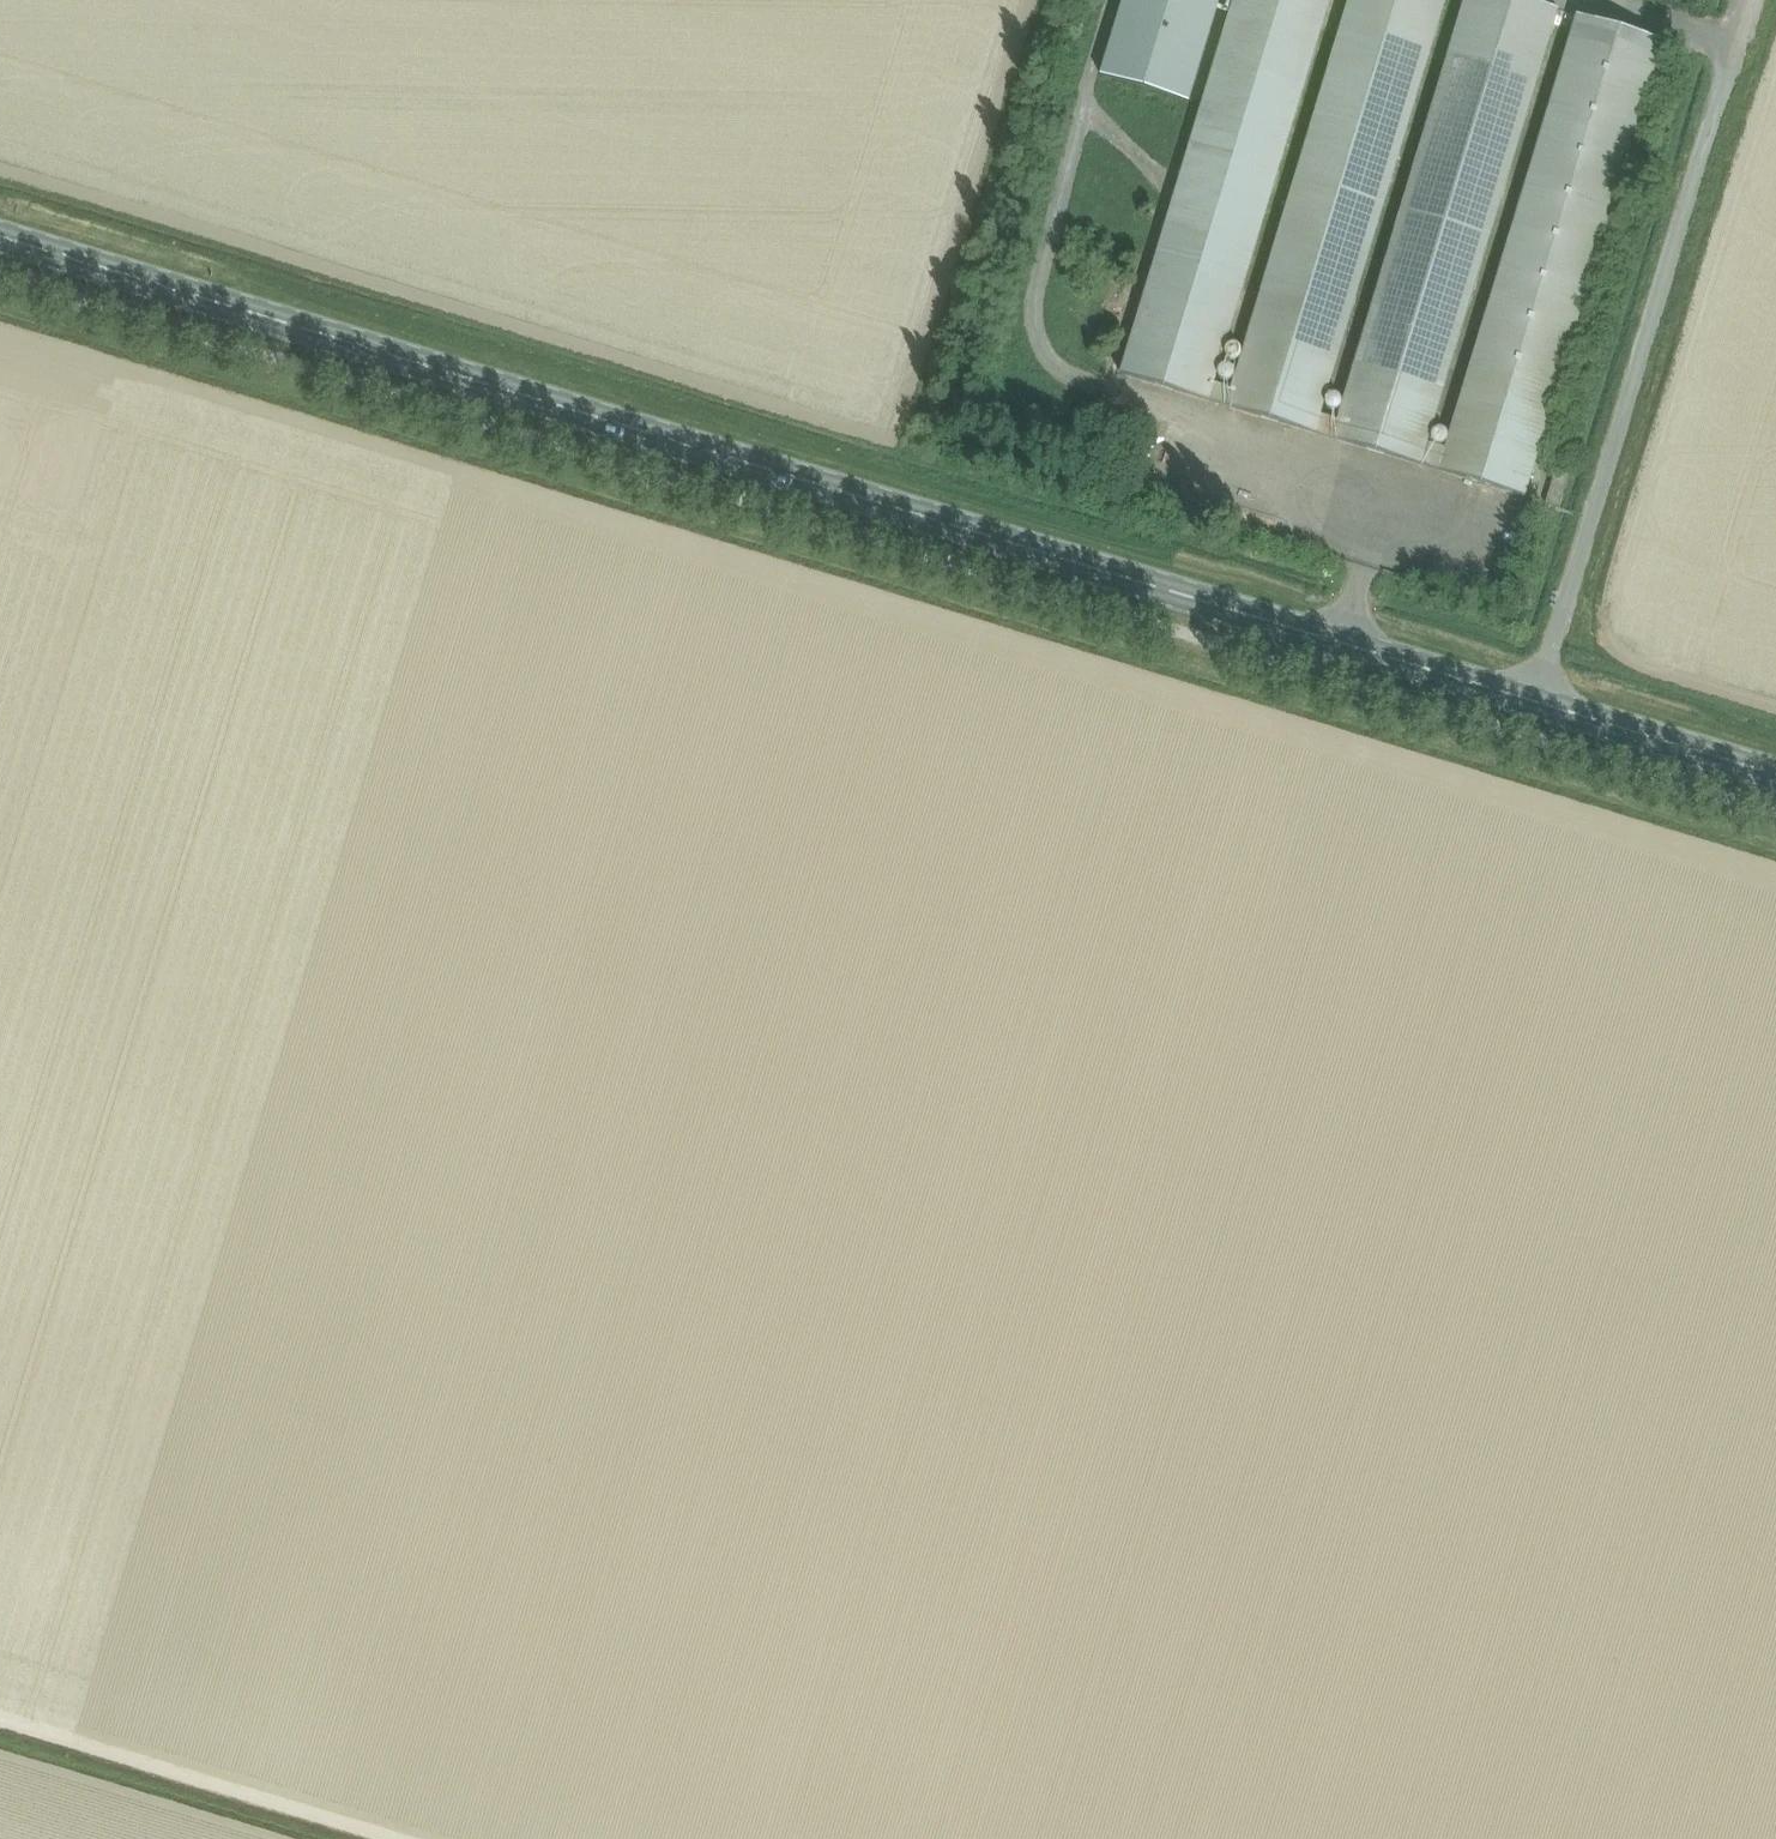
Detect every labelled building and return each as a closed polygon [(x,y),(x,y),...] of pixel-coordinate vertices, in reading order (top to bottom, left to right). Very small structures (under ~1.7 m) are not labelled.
[(1101,77),(1188,103),(1220,0),(1124,0),(1101,77)] [(1327,0),(1239,0),(1125,377),(1523,497),(1661,42),(1580,17),(1448,452),(1423,445),(1555,10),(1522,0),(1470,0),(1343,420),(1317,413),(1442,0),(1354,0),(1237,388),(1212,381),(1327,0)]
